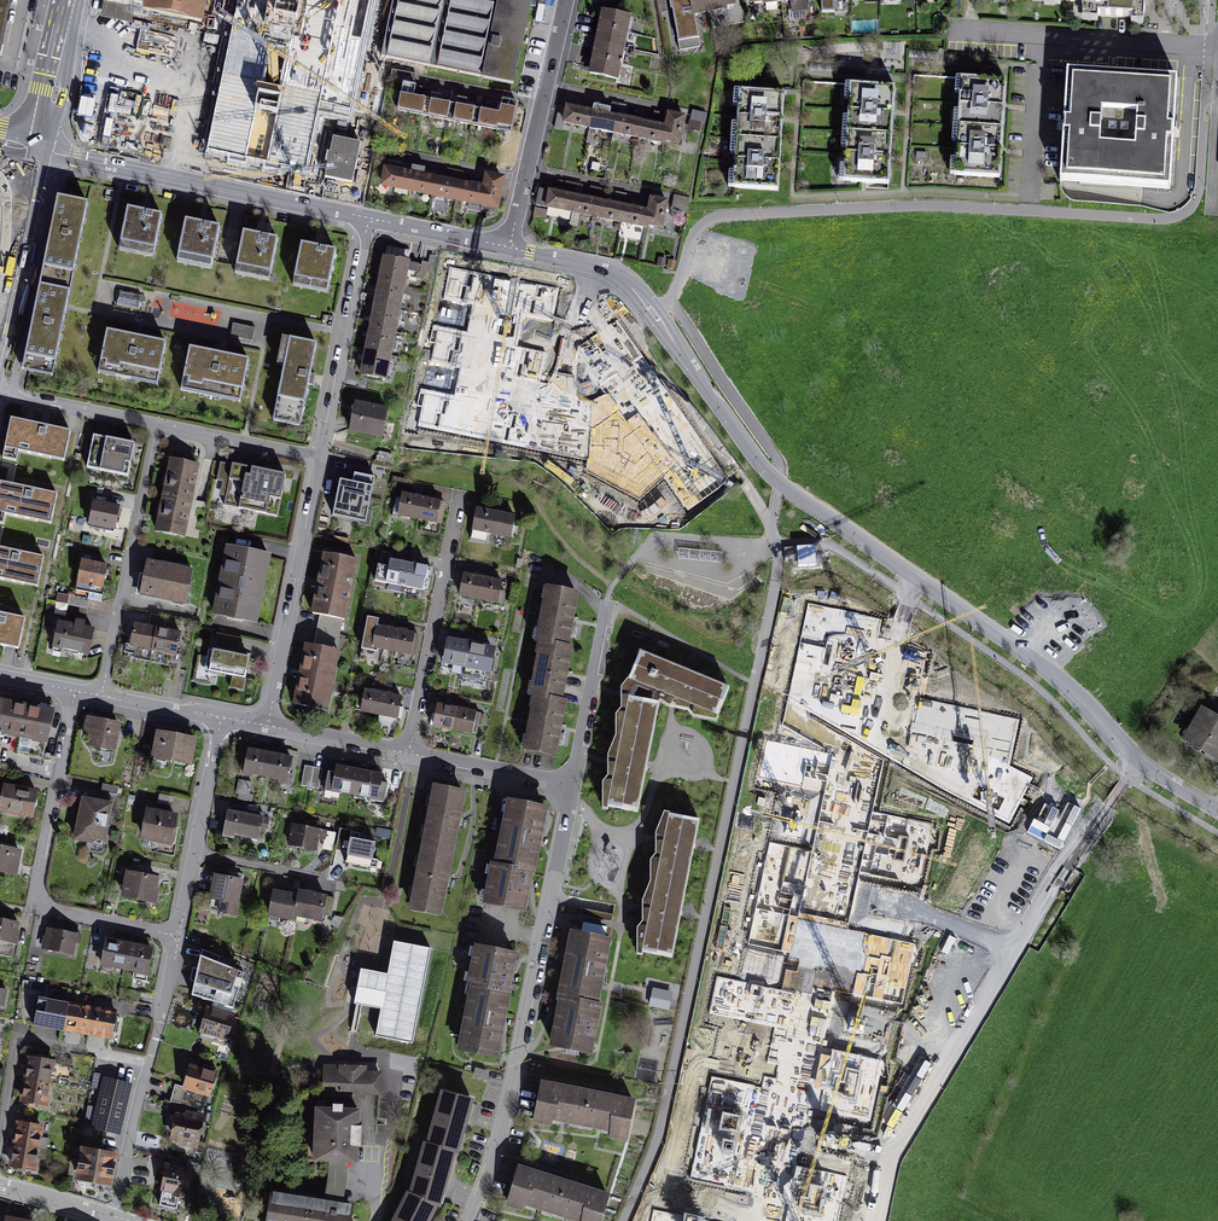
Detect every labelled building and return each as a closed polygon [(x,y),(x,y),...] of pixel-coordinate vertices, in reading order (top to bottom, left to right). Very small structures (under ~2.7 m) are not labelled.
[(19,0),(0,0),(0,87),(19,0)] [(97,3),(145,12),(147,0),(98,0),(97,3)] [(145,12),(204,25),(209,0),(147,0),(145,12)] [(390,62),(438,71),(453,0),(402,0),(390,62)] [(438,71),(481,81),(498,0),(453,0),(438,71)] [(481,81),(519,89),(538,0),(498,0),(481,81)] [(679,49),(701,45),(697,21),(711,19),(708,0),(671,0),(679,49)] [(729,0),(708,0),(711,19),(731,16),(729,0)] [(1084,10),(1145,14),(1146,0),(1084,0),(1084,10)] [(635,22),(601,14),(588,77),(621,85),(635,22)] [(892,83),(840,78),(831,175),(883,180),(892,83)] [(1176,84),(1064,80),(1060,187),(1172,191),(1176,84)] [(1001,180),(1006,85),(957,82),(952,177),(1001,180)] [(729,190),(777,194),(784,97),(736,94),(729,190)] [(425,104),(398,99),(395,115),(422,120),(425,104)] [(449,109),(429,105),(426,121),(446,125),(449,109)] [(480,115),(477,130),(510,137),(515,108),(502,106),(499,118),(480,115)] [(564,109),(562,127),(681,150),(687,120),(667,117),(665,129),(564,109)] [(474,115),(453,111),(450,125),(471,129),(474,115)] [(361,147),(331,142),(324,182),(354,187),(361,147)] [(481,189),(383,170),(379,191),(499,214),(505,181),(484,177),(481,189)] [(647,214),(540,192),(537,210),(663,238),(670,206),(650,202),(647,214)] [(675,194),(671,209),(687,214),(691,199),(675,194)] [(54,200),(37,282),(75,289),(91,208),(54,200)] [(164,218),(122,211),(115,253),(157,260),(164,218)] [(181,223),(173,265),(212,272),(219,229),(181,223)] [(278,240),(239,234),(232,275),(272,281),(278,240)] [(297,247),(289,289),(330,297),(338,254),(297,247)] [(380,258),(376,282),(406,288),(410,263),(380,258)] [(57,381),(75,289),(37,282),(20,374),(57,381)] [(376,282),(371,306),(401,312),(406,288),(376,282)] [(371,306),(367,330),(397,336),(401,312),(371,306)] [(230,338),(252,343),(255,330),(234,324),(230,338)] [(367,330),(363,354),(393,360),(397,336),(367,330)] [(157,384),(165,347),(105,333),(96,370),(157,384)] [(305,429),(319,345),(285,340),(271,424),(305,429)] [(179,387),(244,401),(253,362),(187,348),(179,387)] [(363,354),(358,378),(388,384),(393,360),(363,354)] [(378,418),(353,411),(347,435),(372,442),(378,418)] [(70,432),(10,420),(2,459),(17,462),(19,451),(64,461),(70,432)] [(133,445),(93,437),(87,467),(127,475),(133,445)] [(199,468),(168,462),(155,538),(186,543),(199,468)] [(288,478),(250,471),(221,466),(218,484),(247,490),(243,511),(281,518),(288,478)] [(374,489),(338,482),(331,521),(367,527),(374,489)] [(4,524),(6,514),(50,523),(56,494),(0,483),(0,524),(4,524)] [(436,529),(441,505),(429,503),(410,500),(397,497),(393,522),(436,529)] [(118,513),(90,506),(87,520),(115,527),(118,513)] [(474,512),(470,536),(512,543),(516,519),(485,513),(474,512)] [(0,547),(0,578),(37,587),(44,557),(0,547)] [(258,631),(270,560),(224,551),(212,623),(258,631)] [(109,562),(81,556),(74,588),(89,591),(88,596),(101,599),(109,562)] [(359,563),(322,556),(311,618),(348,625),(359,563)] [(397,563),(386,561),(382,585),(426,593),(430,569),(417,567),(397,563)] [(138,603),(185,611),(192,573),(144,565),(138,603)] [(455,599),(498,607),(503,582),(493,580),(471,576),(460,574),(455,599)] [(534,646),(537,646),(568,649),(579,596),(544,590),(534,646)] [(70,595),(65,620),(85,624),(90,599),(70,595)] [(18,649),(24,619),(0,614),(0,646),(18,649)] [(409,655),(413,631),(404,630),(387,626),(375,624),(376,617),(366,615),(360,646),(409,655)] [(65,620),(56,619),(51,645),(88,652),(93,626),(85,624),(65,620)] [(183,636),(133,627),(129,652),(178,660),(183,636)] [(447,635),(441,661),(491,673),(497,647),(447,635)] [(673,705),(716,715),(729,680),(693,665),(679,660),(640,644),(628,674),(660,693),(673,705)] [(527,700),(531,701),(564,702),(574,650),(568,649),(537,646),(527,700)] [(340,653),(304,647),(293,709),(329,715),(340,653)] [(245,685),(250,660),(208,653),(203,678),(245,685)] [(607,804),(640,810),(648,765),(661,695),(628,689),(607,804)] [(404,699),(362,692),(358,716),(400,724),(404,699)] [(568,703),(564,702),(531,701),(520,752),(557,760),(568,703)] [(48,748),(55,714),(0,703),(0,739),(48,748)] [(428,728),(473,736),(477,712),(432,704),(428,728)] [(1180,744),(1217,768),(1217,721),(1214,718),(1201,711),(1180,744)] [(116,755),(121,727),(86,721),(81,749),(116,755)] [(196,740),(155,732),(150,763),(191,770),(196,740)] [(242,776),(268,781),(272,756),(247,751),(242,776)] [(294,760),(272,756),(268,781),(289,785),(294,760)] [(329,796),(354,800),(360,773),(334,769),(329,796)] [(384,777),(360,773),(354,800),(379,804),(384,777)] [(1,787),(0,791),(0,817),(34,823),(39,794),(1,787)] [(443,921),(466,794),(431,788),(408,914),(443,921)] [(114,806),(79,799),(72,843),(107,849),(114,806)] [(504,802),(493,854),(534,863),(546,811),(504,802)] [(702,812),(665,805),(638,948),(675,955),(684,910),(697,842),(702,812)] [(179,812),(146,806),(140,838),(172,844),(179,812)] [(264,820),(226,813),(221,839),(259,846),(264,820)] [(334,834),(292,827),(288,851),(330,858),(334,834)] [(391,845),(347,837),(343,861),(387,869),(391,845)] [(0,849),(0,878),(18,881),(23,853),(0,849)] [(523,918),(534,863),(493,854),(481,909),(523,918)] [(161,881),(123,874),(119,901),(156,907),(161,881)] [(236,920),(243,882),(215,877),(208,915),(236,920)] [(295,897),(300,898),(296,920),(322,925),(326,898),(296,892),(295,897)] [(295,897),(272,893),(268,920),(295,925),(296,920),(300,898),(295,897)] [(0,923),(0,960),(16,963),(21,926),(0,923)] [(397,962),(367,956),(360,991),(368,992),(390,997),(384,1026),(424,1033),(443,935),(404,928),(397,962)] [(616,939),(567,931),(556,994),(604,1003),(616,939)] [(84,939),(48,932),(44,953),(81,959),(84,939)] [(99,968),(124,974),(130,948),(105,942),(99,968)] [(153,954),(130,948),(124,974),(147,980),(153,954)] [(461,1007),(506,1015),(516,961),(472,952),(461,1007)] [(198,960),(190,999),(227,1010),(238,976),(198,960)] [(556,994),(546,1047),(594,1056),(604,1003),(556,994)] [(116,1018),(38,1001),(32,1030),(110,1046),(116,1018)] [(506,1015),(461,1007),(452,1057),(497,1065),(506,1015)] [(232,1019),(207,1012),(200,1036),(224,1043),(232,1019)] [(30,1060),(25,1083),(52,1089),(57,1066),(30,1060)] [(217,1074),(190,1067),(184,1092),(211,1099),(217,1074)] [(368,1069),(325,1067),(324,1098),(382,1100),(383,1076),(367,1076),(368,1069)] [(136,1086),(105,1080),(94,1131),(125,1138),(136,1086)] [(47,1113),(52,1089),(25,1083),(20,1108),(47,1113)] [(538,1084),(528,1128),(623,1149),(633,1105),(538,1084)] [(470,1100),(443,1092),(428,1143),(453,1151),(456,1152),(470,1100)] [(359,1114),(310,1112),(308,1165),(357,1166),(359,1114)] [(176,1116),(170,1145),(199,1151),(205,1122),(176,1116)] [(17,1126),(13,1148),(43,1153),(47,1131),(17,1126)] [(425,1142),(411,1193),(435,1204),(438,1206),(453,1151),(428,1143),(425,1142)] [(39,1175),(43,1153),(13,1148),(9,1170),(39,1175)] [(117,1158),(79,1150),(72,1183),(109,1192),(117,1158)] [(192,1171),(167,1167),(162,1197),(187,1201),(192,1171)] [(562,1182),(537,1175),(513,1168),(501,1208),(545,1220),(550,1220),(562,1182)] [(550,1220),(601,1220),(608,1196),(592,1191),(562,1182),(550,1220)] [(354,1208),(272,1193),(267,1220),(351,1220),(354,1208)] [(394,1220),(426,1220),(435,1204),(411,1193),(409,1193),(394,1220)]
